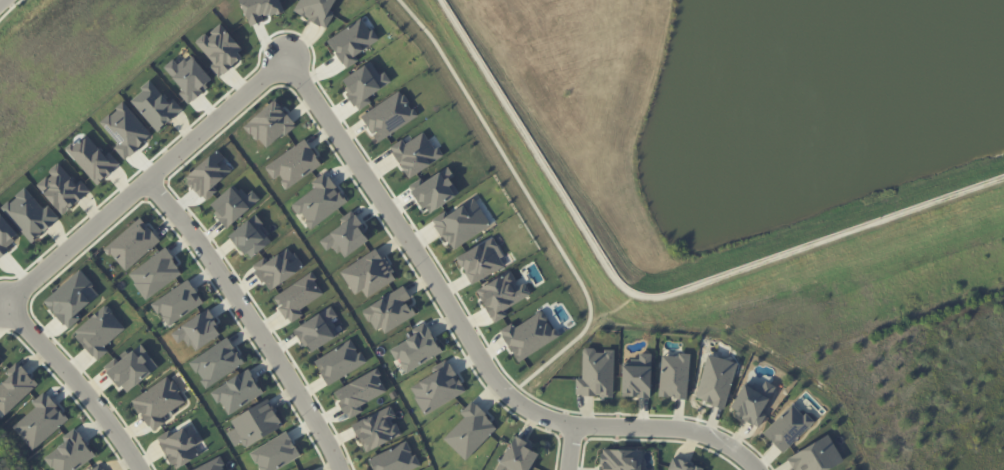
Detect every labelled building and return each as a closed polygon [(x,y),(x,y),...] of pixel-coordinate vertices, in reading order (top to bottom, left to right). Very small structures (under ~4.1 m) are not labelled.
[(294,11),(326,28),(334,14),(330,11),(336,0),(300,0),(294,11)] [(378,41),(363,17),(328,40),(346,69),(359,60),(356,55),(378,41)] [(219,78),(246,54),(220,25),(207,36),(205,33),(195,42),(214,63),(210,67),(219,78)] [(183,89),(180,93),(188,103),(214,82),(192,55),(179,66),(174,59),(165,67),(183,89)] [(341,79),(358,110),(372,103),(368,96),(392,83),(386,72),(379,75),(372,62),(341,79)] [(169,101),(151,81),(130,100),(158,131),(183,109),(173,98),(169,101)] [(418,117),(401,90),(361,115),(378,141),(418,117)] [(267,150),(296,123),(274,99),(245,126),(267,150)] [(124,159),(152,136),(125,102),(100,121),(119,144),(115,147),(124,159)] [(405,143),(403,139),(390,147),(409,178),(442,158),(425,131),(405,143)] [(67,150),(98,184),(120,164),(110,152),(106,156),(85,133),(67,150)] [(287,188),(322,165),(305,139),(265,166),(274,180),(279,176),(287,188)] [(234,169),(216,150),(185,179),(206,201),(217,190),(214,187),(234,169)] [(63,215),(91,191),(81,180),(77,184),(58,162),(48,172),(50,174),(37,185),(63,215)] [(460,194),(450,178),(454,175),(448,165),(411,187),(427,214),(460,194)] [(347,202),(326,172),(311,182),(315,188),(291,205),(301,219),(303,218),(311,228),(347,202)] [(261,199),(253,190),(246,196),(236,184),(209,206),(228,227),(261,199)] [(2,208),(32,242),(57,220),(27,186),(2,208)] [(492,225),(475,198),(448,215),(445,211),(432,219),(451,250),(492,225)] [(11,249),(7,244),(18,236),(0,211),(0,257),(11,249)] [(327,250),(334,245),(343,258),(371,238),(352,211),(340,219),(344,223),(320,240),(327,250)] [(248,259),(271,243),(259,226),(263,223),(257,215),(230,233),(248,259)] [(126,271),(161,240),(140,217),(106,248),(126,271)] [(472,284),(506,266),(492,238),(457,256),(472,284)] [(253,267),(269,291),(304,268),(290,246),(267,262),(265,259),(253,267)] [(367,297),(397,279),(378,248),(340,271),(355,295),(362,290),(367,297)] [(129,270),(143,298),(183,277),(169,249),(129,270)] [(45,301),(69,328),(81,318),(77,314),(100,293),(79,270),(45,301)] [(476,290),(494,323),(507,316),(504,310),(531,294),(525,282),(519,286),(511,271),(476,290)] [(273,297),(291,323),(304,315),(300,309),(324,293),(311,273),(273,297)] [(204,303),(190,279),(153,302),(167,326),(204,303)] [(381,336),(415,315),(407,300),(411,298),(404,285),(364,309),(381,336)] [(126,328),(106,305),(72,333),(96,362),(109,351),(105,346),(126,328)] [(338,316),(332,306),(295,328),(310,353),(338,336),(334,328),(336,327),(332,319),(338,316)] [(195,352),(223,332),(207,309),(172,334),(179,343),(186,338),(195,352)] [(500,331),(519,361),(559,336),(542,310),(515,327),(512,323),(500,331)] [(391,348),(405,373),(443,352),(426,322),(411,330),(414,335),(391,348)] [(208,388),(245,362),(227,337),(190,362),(208,388)] [(314,360),(328,385),(366,363),(352,339),(314,360)] [(118,362),(115,358),(105,366),(125,393),(159,367),(141,344),(118,362)] [(614,350),(583,349),(582,378),(577,378),(576,395),(613,396),(614,350)] [(623,361),(622,396),(651,397),(652,354),(639,354),(639,361),(623,361)] [(690,355),(661,354),(659,397),(687,398),(690,355)] [(695,399),(725,407),(737,363),(707,354),(695,399)] [(432,367),(435,373),(410,387),(424,414),(466,392),(448,359),(432,367)] [(18,361),(6,373),(10,377),(0,386),(0,410),(5,415),(38,384),(18,361)] [(227,415),(264,394),(249,369),(213,390),(227,415)] [(388,390),(375,369),(334,392),(349,419),(364,411),(361,406),(388,390)] [(132,400),(151,431),(166,422),(163,416),(186,401),(170,376),(132,400)] [(746,380),(730,411),(759,426),(766,415),(762,412),(775,386),(765,381),(761,388),(746,380)] [(36,406),(13,427),(34,450),(69,418),(45,391),(32,402),(36,406)] [(231,419),(245,447),(284,427),(269,399),(231,419)] [(498,426),(472,401),(461,413),(465,417),(444,439),(466,460),(498,426)] [(813,422),(792,403),(763,433),(783,453),(813,422)] [(364,451),(401,436),(394,418),(396,417),(392,407),(353,422),(364,451)] [(201,455),(195,446),(203,441),(193,422),(172,434),(170,430),(157,437),(175,469),(201,455)] [(96,454),(75,428),(63,437),(66,441),(45,458),(54,469),(76,469),(96,454)] [(301,458),(289,432),(251,450),(260,469),(275,469),(301,458)] [(539,450),(515,436),(497,469),(529,469),(539,450)] [(831,436),(788,455),(795,469),(829,469),(843,464),(831,436)] [(407,440),(368,459),(373,469),(411,469),(419,466),(407,440)] [(643,450),(600,449),(600,469),(642,469),(643,450)] [(221,457),(191,469),(227,469),(221,457)] [(707,468),(672,457),(668,469),(706,469),(707,468)]
